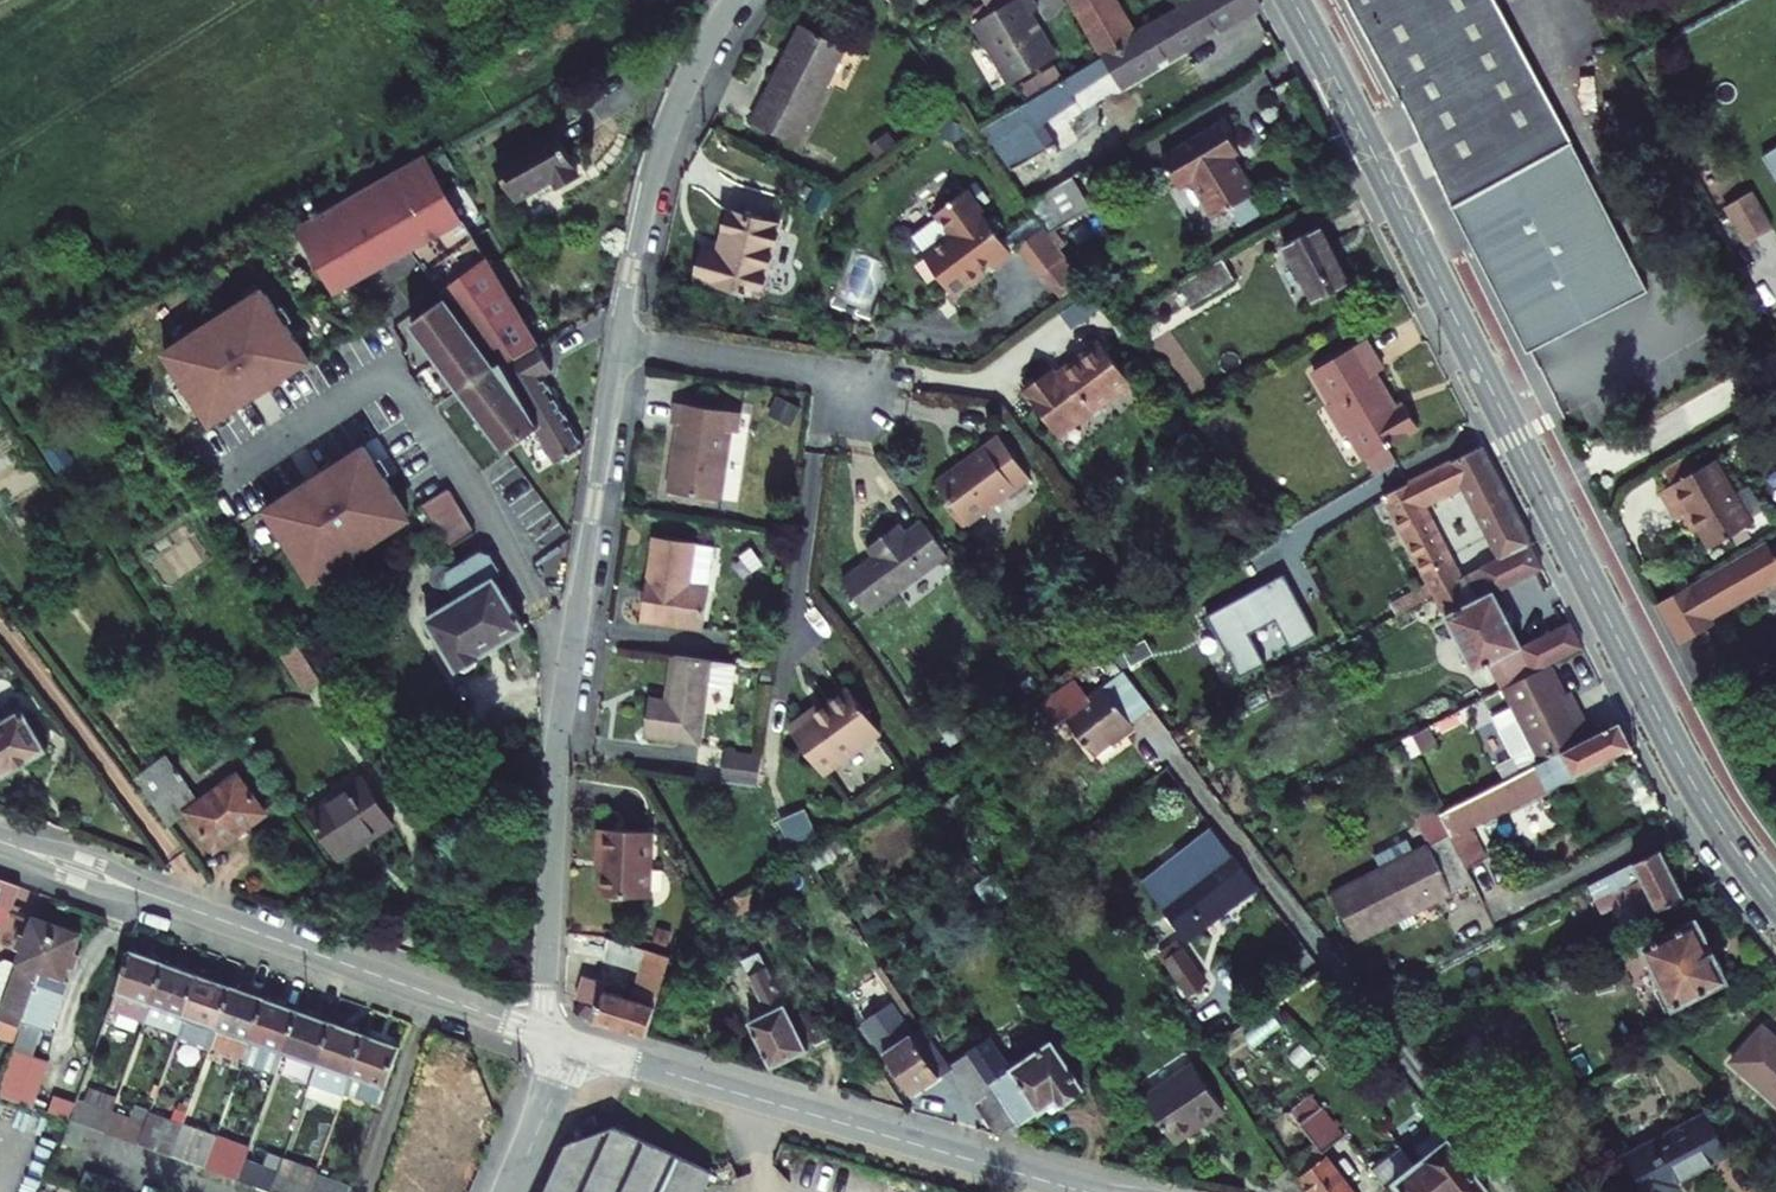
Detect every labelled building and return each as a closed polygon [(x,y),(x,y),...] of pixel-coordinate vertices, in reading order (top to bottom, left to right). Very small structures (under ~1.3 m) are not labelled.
[(1014,81),(1060,56),(1037,11),(1046,7),(1042,0),(1014,0),(981,18),(1014,81)] [(1060,110),(1121,76),(1126,85),(1268,7),(1264,0),(1211,0),(1140,39),(1109,56),(1048,90),(1049,91),(1060,110)] [(1109,56),(1140,39),(1117,0),(1077,0),(1109,56)] [(1492,0),(1342,0),(1451,207),(1569,146),(1492,0)] [(760,117),(804,141),(858,46),(814,22),(760,117)] [(1027,98),(1062,82),(1056,68),(1021,84),(1027,98)] [(568,182),(593,167),(567,126),(511,158),(534,194),(564,176),(568,182)] [(1225,128),(1163,163),(1181,192),(1192,185),(1215,223),(1256,198),(1239,167),(1245,163),(1225,128)] [(1647,293),(1569,146),(1451,207),(1527,355),(1647,293)] [(325,219),(366,285),(420,252),(435,277),(483,247),(431,161),(325,219)] [(1059,200),(1075,222),(1092,213),(1072,180),(1038,199),(1045,208),(1059,200)] [(940,252),(968,293),(999,272),(994,265),(1021,246),(981,187),(950,208),(967,233),(940,252)] [(1743,246),(1773,230),(1752,192),(1722,208),(1743,246)] [(1045,208),(1059,228),(1060,229),(1075,222),(1059,200),(1045,208)] [(325,219),(299,233),(314,257),(320,254),(347,297),(366,285),(325,219)] [(699,286),(765,301),(782,234),(731,221),(720,263),(706,260),(699,286)] [(1033,245),(1035,249),(1054,276),(1080,258),(1060,229),(1059,228),(1033,245)] [(1317,309),(1354,288),(1320,232),(1283,253),(1317,309)] [(550,356),(549,355),(522,311),(483,247),(435,277),(454,308),(419,333),(464,392),(517,463),(549,440),(513,377),(550,356)] [(1223,274),(1190,293),(1202,312),(1234,293),(1223,274)] [(165,352),(211,425),(311,361),(268,294),(226,321),(223,316),(165,352)] [(1423,433),(1406,406),(1399,411),(1379,379),(1387,375),(1368,344),(1314,377),(1336,412),(1332,421),(1344,438),(1353,439),(1369,466),(1423,433)] [(1027,393),(1060,440),(1135,386),(1106,345),(1059,377),(1056,373),(1027,393)] [(513,377),(549,440),(567,471),(586,460),(592,457),(540,364),(551,357),(550,356),(513,377)] [(668,491),(719,500),(730,432),(737,433),(741,411),(676,400),(672,421),(678,423),(668,491)] [(969,530),(1030,486),(998,442),(967,464),(971,469),(940,490),(969,530)] [(266,510),(312,583),(369,546),(366,541),(409,514),(366,446),(266,510)] [(1465,487),(1504,562),(1533,548),(1483,450),(1386,500),(1436,597),(1462,584),(1423,508),(1465,487)] [(1752,528),(1714,463),(1661,494),(1677,522),(1689,515),(1710,552),(1752,528)] [(448,550),(476,533),(448,489),(421,506),(448,550)] [(845,581),(869,615),(949,557),(943,548),(924,523),(908,534),(902,525),(880,540),(887,550),(845,581)] [(711,550),(649,540),(636,622),(697,632),(711,550)] [(501,574),(506,579),(509,566),(501,552),(488,547),(456,566),(447,565),(445,579),(452,580),(462,598),(501,574)] [(1494,599),(1546,573),(1533,548),(1504,562),(1462,584),(1436,597),(1477,676),(1522,653),(1494,599)] [(1699,635),(1775,591),(1775,567),(1765,548),(1678,598),(1699,635)] [(531,627),(506,579),(501,574),(462,598),(432,615),(463,667),(469,663),(476,666),(484,661),(485,655),(531,627)] [(1572,627),(1522,653),(1534,677),(1549,669),(1584,651),(1572,627)] [(305,681),(321,670),(297,633),(280,644),(304,681),(305,681)] [(721,667),(703,664),(666,658),(659,702),(642,699),(636,738),(690,747),(698,696),(716,700),(721,667)] [(1580,727),(1549,669),(1534,677),(1505,691),(1541,762),(1591,737),(1585,724),(1580,727)] [(1155,716),(1127,679),(1094,702),(1079,683),(1043,709),(1059,731),(1069,724),(1097,759),(1155,716)] [(817,770),(877,727),(845,684),(812,709),(809,706),(784,725),(817,770)] [(0,709),(0,716),(23,755),(44,743),(17,699),(0,709)] [(23,755),(0,716),(0,768),(23,755)] [(1453,861),(1471,851),(1463,836),(1542,792),(1543,795),(1628,750),(1615,724),(1591,737),(1541,762),(1431,819),(1442,841),(1453,861)] [(748,790),(753,758),(715,753),(712,784),(748,790)] [(262,804),(235,766),(191,798),(183,804),(212,841),(262,804)] [(170,769),(143,787),(166,816),(183,804),(191,798),(170,769)] [(361,771),(307,807),(335,848),(389,810),(361,771)] [(790,848),(817,837),(805,809),(778,820),(790,848)] [(642,842),(591,838),(589,863),(595,863),(592,906),(637,910),(642,842)] [(1453,861),(1442,841),(1326,899),(1350,946),(1467,888),(1461,877),(1453,861)] [(1162,871),(1200,926),(1227,907),(1229,909),(1256,890),(1226,851),(1207,866),(1193,849),(1162,871)] [(1453,861),(1461,877),(1480,867),(1471,851),(1453,861)] [(1606,897),(1614,893),(1631,884),(1648,917),(1677,902),(1652,854),(1578,891),(1584,900),(1603,891),(1606,897)] [(1631,884),(1614,893),(1631,926),(1648,917),(1631,884)] [(0,905),(0,942),(10,945),(22,912),(0,905)] [(65,928),(40,919),(33,938),(27,941),(24,949),(27,954),(22,969),(11,965),(3,968),(0,978),(0,1009),(6,1011),(1,1025),(5,1027),(27,1034),(29,1029),(65,928)] [(1649,982),(1642,985),(1656,1013),(1716,983),(1687,924),(1634,950),(1649,982)] [(88,937),(65,928),(29,1029),(55,1039),(73,992),(69,990),(75,973),(80,971),(84,961),(81,955),(88,937)] [(1188,998),(1208,982),(1177,942),(1157,958),(1188,998)] [(151,1021),(173,963),(140,951),(118,1010),(151,1021)] [(768,1013),(750,1021),(772,1067),(809,1049),(761,951),(742,960),(768,1013)] [(209,976),(173,963),(151,1021),(186,1034),(209,976)] [(209,976),(186,1034),(219,1047),(226,1030),(242,988),(209,976)] [(253,1063),(254,1061),(276,1000),(242,988),(226,1030),(236,1034),(231,1048),(247,1054),(245,1059),(253,1063)] [(602,990),(583,1000),(600,1006),(595,1022),(650,1036),(658,1004),(602,990)] [(276,1000),(254,1061),(284,1071),(306,1011),(276,1000)] [(593,1008),(583,1000),(574,1010),(584,1018),(593,1008)] [(800,1013),(816,1046),(833,1037),(817,1005),(800,1013)] [(950,1065),(924,1026),(912,1034),(893,1006),(866,1024),(914,1095),(953,1069),(950,1065)] [(306,1011),(284,1071),(320,1084),(343,1024),(306,1011)] [(375,1036),(343,1024),(320,1084),(353,1096),(375,1036)] [(27,1034),(5,1027),(0,1040),(22,1048),(27,1034)] [(1775,1119),(1775,1053),(1755,1034),(1722,1070),(1775,1119)] [(353,1096),(388,1108),(411,1049),(375,1036),(353,1096)] [(1083,1086),(1053,1041),(1008,1071),(987,1041),(950,1065),(953,1069),(997,1135),(1020,1141),(1019,1125),(1058,1099),(1060,1102),(1083,1086)] [(54,1064),(21,1051),(5,1096),(37,1107),(54,1064)] [(1176,1131),(1224,1098),(1195,1055),(1146,1088),(1176,1131)] [(77,1118),(79,1119),(111,1130),(122,1100),(88,1088),(77,1118)] [(157,1112),(122,1100),(111,1130),(146,1142),(157,1112)] [(146,1142),(179,1153),(190,1123),(157,1112),(146,1142)] [(595,1116),(579,1122),(584,1134),(600,1127),(595,1116)] [(1617,1165),(1631,1191),(1666,1191),(1664,1188),(1717,1159),(1697,1122),(1617,1165)] [(190,1123),(179,1153),(214,1165),(225,1135),(190,1123)] [(1410,1191),(1502,1191),(1505,1189),(1460,1129),(1435,1149),(1443,1162),(1408,1189),(1410,1191)] [(715,1170),(614,1131),(569,1148),(550,1191),(706,1191),(715,1170)] [(1317,1191),(1356,1191),(1314,1134),(1288,1152),(1317,1191)] [(225,1135),(214,1165),(244,1176),(255,1146),(225,1135)] [(291,1158),(255,1146),(244,1176),(280,1187),(291,1158)] [(280,1187),(293,1191),(316,1191),(325,1169),(291,1158),(280,1187)] [(360,1181),(325,1169),(316,1191),(356,1191),(360,1181)]
